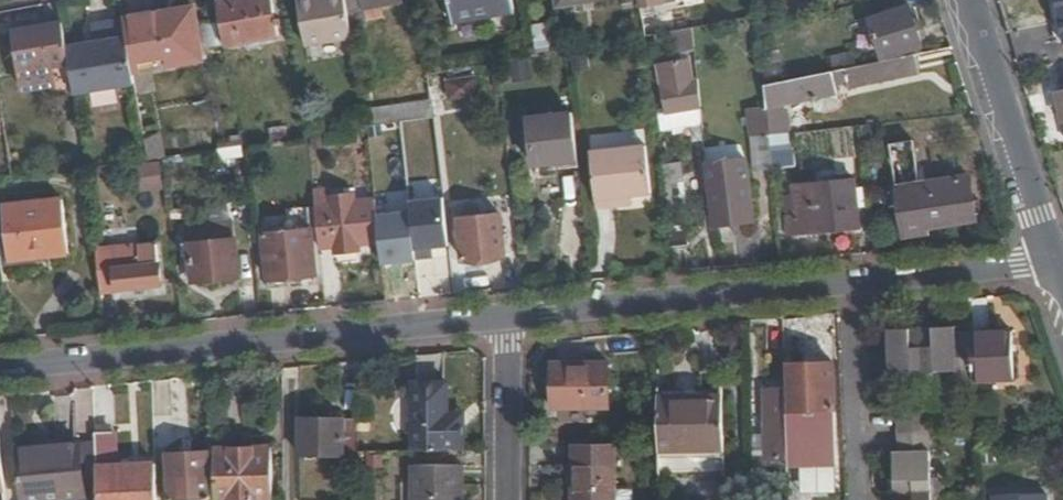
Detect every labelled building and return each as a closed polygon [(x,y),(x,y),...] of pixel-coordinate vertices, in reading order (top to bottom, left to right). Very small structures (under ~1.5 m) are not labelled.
[(226,42),(282,32),(276,0),(219,0),(226,42)] [(308,39),(353,33),(350,17),(347,0),(302,0),(308,39)] [(350,17),(365,15),(363,3),(380,0),(347,0),(350,17)] [(449,22),(515,11),(513,0),(445,0),(449,22)] [(918,40),(905,1),(892,5),(890,0),(888,0),(880,3),(882,8),(865,13),(877,53),(918,40)] [(1061,41),(1062,41),(1062,0),(1053,0),(1061,41)] [(127,26),(135,68),(204,57),(194,4),(163,9),(163,5),(124,11),(127,26)] [(64,16),(13,24),(20,66),(71,58),(64,16)] [(692,44),(690,21),(644,29),(647,51),(658,49),(656,42),(666,40),(667,47),(692,44)] [(71,58),(76,91),(137,81),(135,68),(127,26),(96,31),(98,37),(100,53),(71,58)] [(71,58),(100,53),(98,37),(68,42),(71,58)] [(844,62),(867,58),(863,42),(841,46),(844,62)] [(916,71),(912,49),(873,56),(867,58),(844,62),(826,66),(761,79),(763,95),(766,127),(767,134),(768,143),(769,151),(787,147),(789,147),(779,99),(812,92),(834,87),(832,78),(841,76),(843,86),(881,78),(916,71)] [(689,51),(656,57),(664,108),(698,105),(695,71),(692,72),(689,51)] [(1053,85),(1058,117),(1062,116),(1062,84),(1053,85)] [(834,87),(812,92),(814,103),(820,104),(832,102),(836,98),(834,87)] [(365,102),(368,119),(434,108),(431,91),(365,102)] [(766,127),(763,95),(744,98),(748,130),(751,130),(754,163),(770,161),(769,151),(768,143),(767,134),(766,127)] [(572,105),(529,110),(533,157),(577,153),(572,105)] [(882,129),(882,117),(862,119),(863,131),(882,129)] [(908,123),(884,128),(900,230),(924,226),(922,216),(970,208),(964,166),(915,174),(908,123)] [(162,124),(146,128),(150,152),(164,149),(166,149),(162,124)] [(646,136),(586,142),(592,198),(612,196),(611,188),(631,186),(651,183),(646,136)] [(752,213),(744,149),(703,153),(705,181),(710,180),(715,218),(752,213)] [(679,151),(660,155),(665,198),(684,196),(679,151)] [(143,190),(167,188),(164,160),(140,163),(143,190)] [(785,227),(857,220),(852,173),(793,179),(796,206),(783,207),(785,227)] [(380,234),(376,191),(355,192),(353,185),(337,180),(314,180),(320,239),(334,238),(336,243),(362,242),(362,234),(380,234)] [(634,194),(631,186),(611,188),(612,196),(634,194)] [(65,190),(4,196),(10,251),(10,253),(72,247),(65,190)] [(503,205),(459,210),(463,253),(507,249),(503,205)] [(196,234),(240,229),(239,216),(194,220),(196,234)] [(315,217),(268,222),(272,269),(320,264),(315,217)] [(438,217),(409,220),(412,258),(441,256),(438,217)] [(244,269),(240,229),(196,234),(189,234),(193,274),(244,269)] [(99,255),(102,284),(163,277),(159,236),(141,238),(142,253),(117,256),(116,252),(99,255)] [(1012,373),(1009,325),(968,327),(950,327),(951,321),(886,324),(887,369),(909,368),(915,374),(927,374),(932,366),(951,367),(951,373),(970,373),(1012,373)] [(608,353),(550,355),(551,372),(551,399),(586,398),(609,398),(608,353)] [(833,407),(831,354),(785,355),(786,403),(822,402),(822,407),(833,407)] [(551,372),(540,372),(540,412),(586,412),(586,398),(551,399),(551,372)] [(448,374),(413,374),(414,442),(465,442),(464,417),(453,417),(453,405),(448,405),(448,374)] [(783,378),(765,378),(766,440),(766,451),(785,451),(783,378)] [(727,403),(727,398),(659,398),(659,453),(729,452),(729,442),(727,403)] [(894,398),(896,446),(890,446),(891,495),(891,499),(930,499),(930,497),(939,492),(938,479),(930,475),(926,398),(894,398)] [(464,403),(453,405),(453,417),(464,417),(464,403)] [(359,444),(359,408),(300,409),(300,445),(359,444)] [(97,422),(101,499),(159,499),(158,454),(158,453),(118,455),(116,422),(97,422)] [(87,484),(83,435),(18,442),(23,491),(87,484)] [(273,436),(215,436),(216,491),(270,491),(273,491),(273,436)] [(616,440),(575,440),(575,445),(575,489),(607,489),(617,489),(616,440)] [(211,441),(169,442),(169,490),(211,490),(211,441)] [(575,445),(564,445),(564,497),(607,498),(607,489),(575,489),(575,445)] [(408,453),(408,499),(459,499),(459,451),(408,453)] [(353,454),(329,453),(329,482),(337,482),(337,499),(352,499),(353,454)] [(994,485),(995,499),(1045,499),(1044,482),(994,485)] [(216,491),(216,499),(270,499),(270,491),(216,491)]
